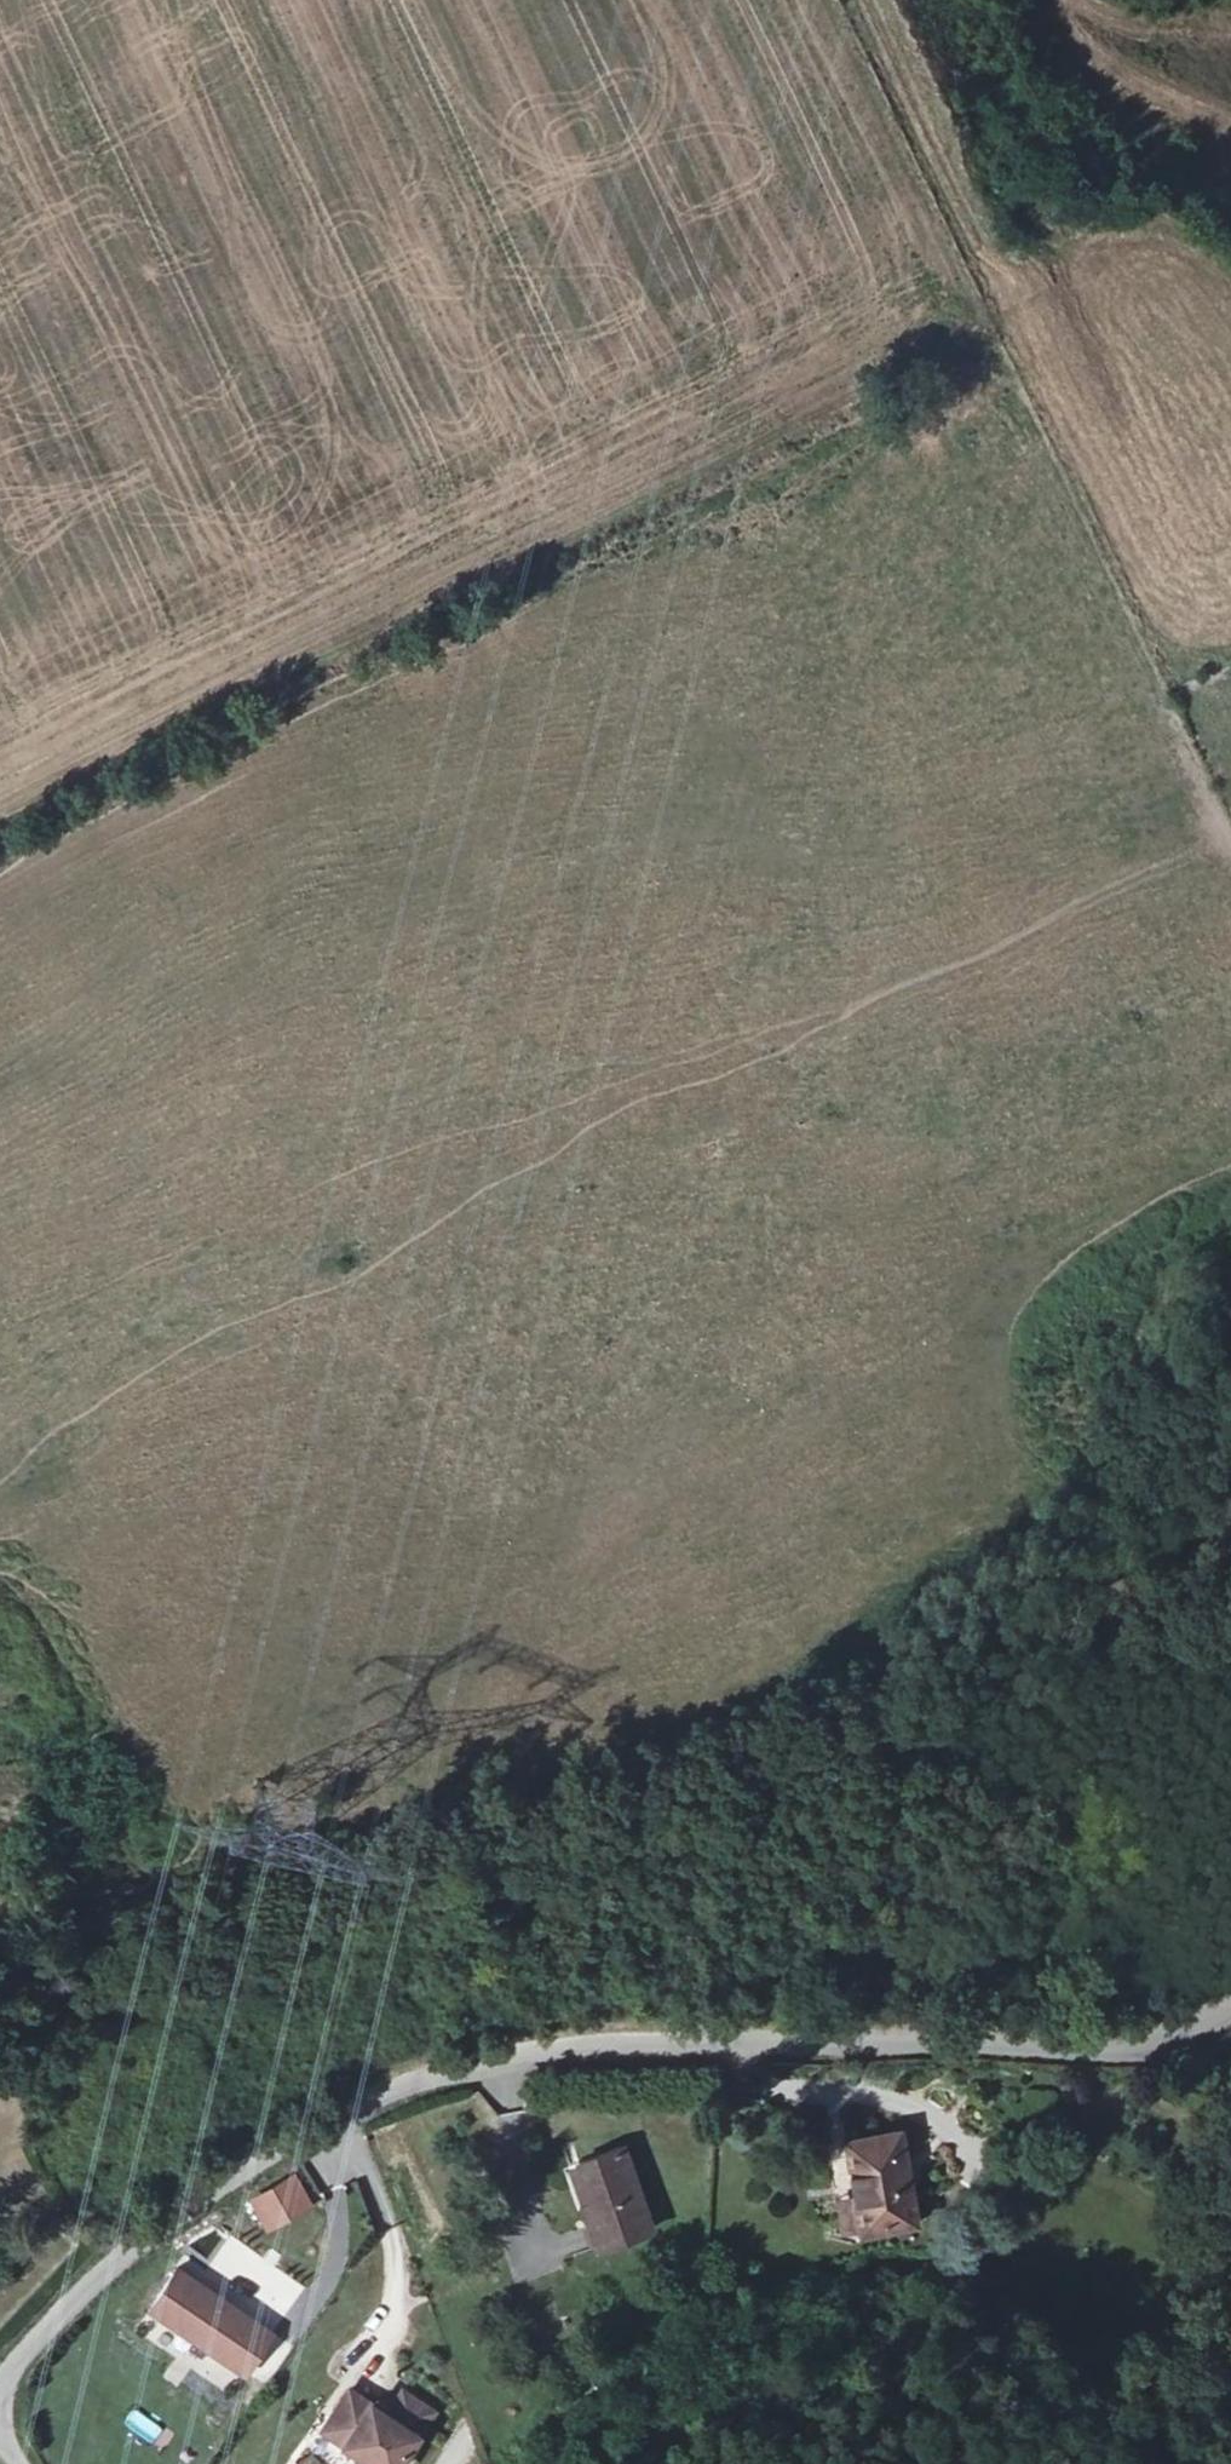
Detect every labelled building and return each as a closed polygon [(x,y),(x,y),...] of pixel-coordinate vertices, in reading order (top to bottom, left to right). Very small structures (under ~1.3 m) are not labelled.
[(864,2233),(918,2222),(904,2132),(848,2142),(864,2233)] [(625,2151),(579,2170),(615,2255),(661,2235),(625,2151)] [(177,2271),(151,2311),(248,2374),(274,2333),(221,2299),(218,2304),(207,2296),(210,2292),(177,2271)] [(210,2292),(207,2296),(218,2304),(221,2299),(210,2292)] [(347,2388),(334,2409),(355,2423),(344,2441),(378,2463),(394,2463),(431,2410),(402,2390),(386,2413),(347,2388)] [(138,2409),(127,2422),(149,2443),(161,2430),(138,2409)] [(355,2423),(334,2409),(322,2426),(344,2441),(355,2423)]
